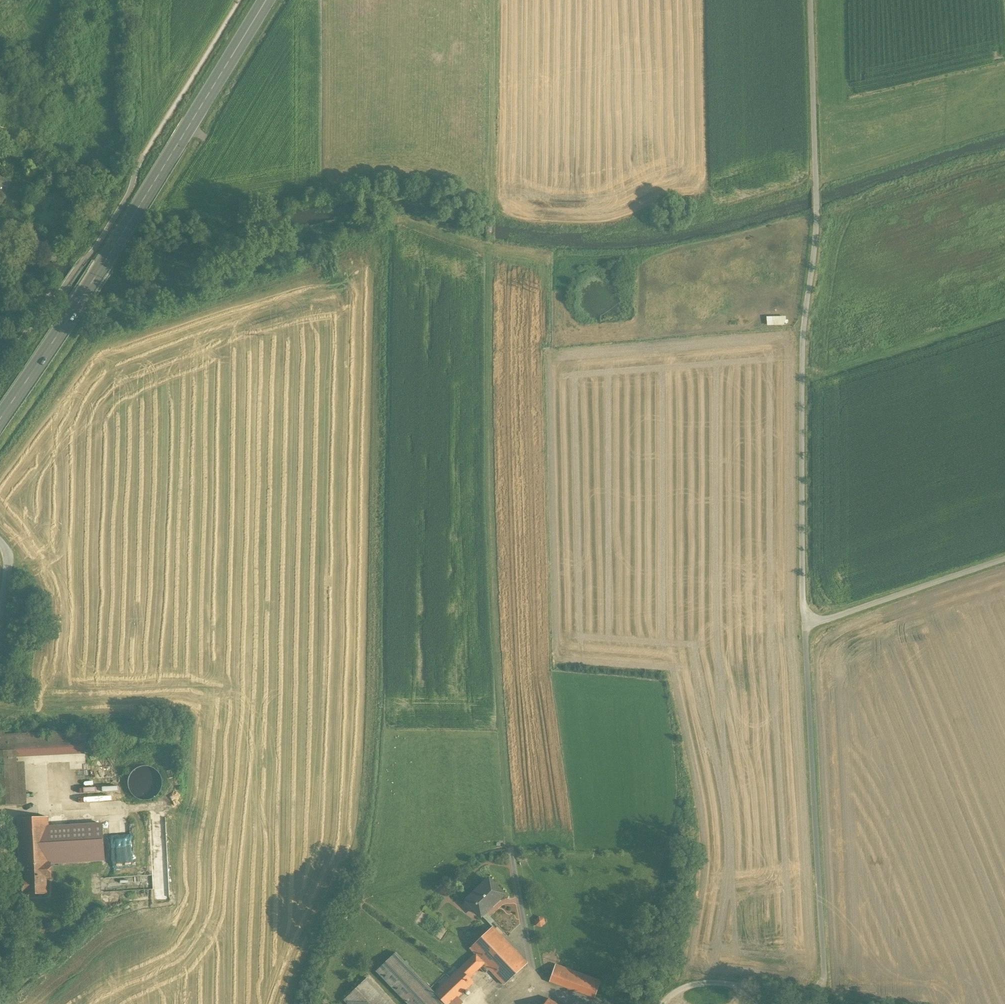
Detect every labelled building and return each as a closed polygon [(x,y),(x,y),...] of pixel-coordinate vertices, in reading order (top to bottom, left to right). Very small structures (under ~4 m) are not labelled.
[(10,181),(0,177),(0,206),(10,181)] [(767,325),(786,325),(785,316),(767,316),(767,325)] [(0,737),(0,806),(18,805),(16,764),(85,760),(84,732),(0,737)] [(161,789),(162,783),(161,776),(157,771),(151,767),(145,766),(138,767),(133,771),(129,777),(128,783),(129,790),(133,795),(139,799),(145,800),(152,799),(157,795),(161,789)] [(47,817),(19,818),(18,818),(20,865),(25,865),(50,864),(50,856),(63,856),(64,861),(102,859),(100,824),(62,826),(62,816),(48,817),(47,817)] [(170,828),(154,828),(157,896),(172,896),(170,828)] [(50,864),(25,865),(26,880),(24,880),(23,882),(23,889),(24,890),(26,890),(26,894),(46,894),(46,877),(51,877),(50,864)] [(489,879),(467,900),(481,915),(482,915),(503,894),(489,879)] [(527,963),(482,915),(481,915),(492,927),(471,947),(470,948),(476,954),(489,968),(504,984),(503,984),(504,985),(527,963)] [(544,918),(539,917),(535,920),(536,925),(541,927),(545,923),(544,918)] [(420,977),(396,952),(376,971),(400,996),(420,977)] [(435,993),(445,1003),(449,1003),(473,981),(469,977),(479,967),(485,973),(489,968),(476,954),(435,993)] [(569,970),(555,965),(549,981),(564,986),(569,971),(569,970)] [(569,970),(569,971),(564,986),(599,998),(604,983),(569,970)] [(420,977),(400,996),(408,1003),(445,1003),(435,993),(420,977)] [(367,979),(345,999),(349,1003),(391,1003),(367,979)]
